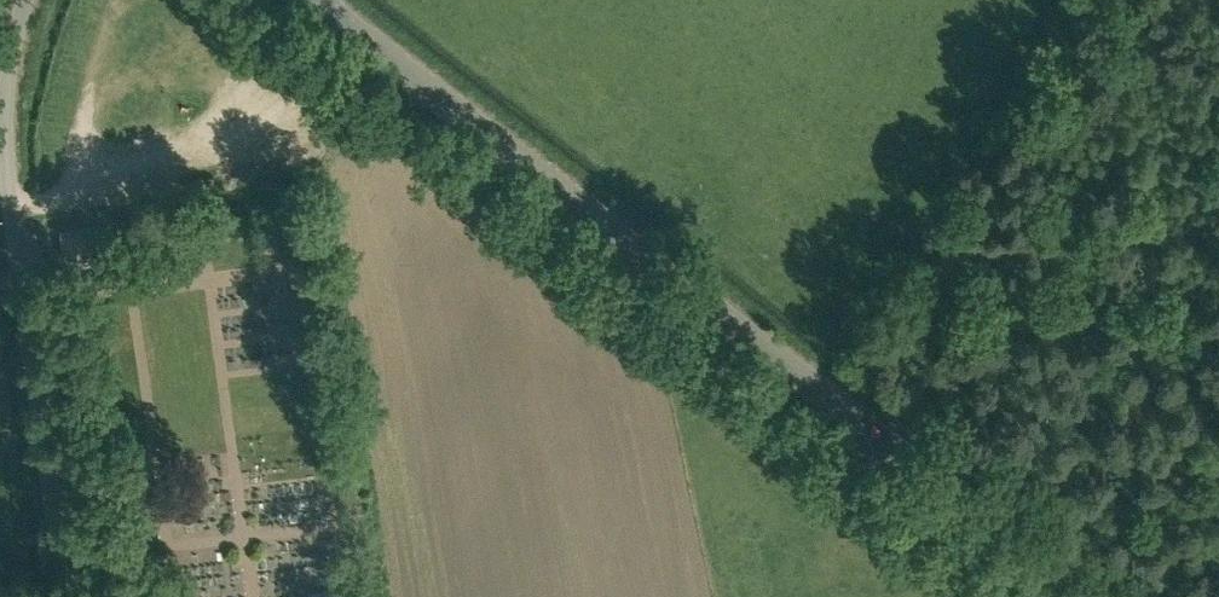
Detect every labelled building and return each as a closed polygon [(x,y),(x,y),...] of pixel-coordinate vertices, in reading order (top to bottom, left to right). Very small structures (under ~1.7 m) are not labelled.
[(64,231),(69,263),(113,257),(109,225),(64,231)]
